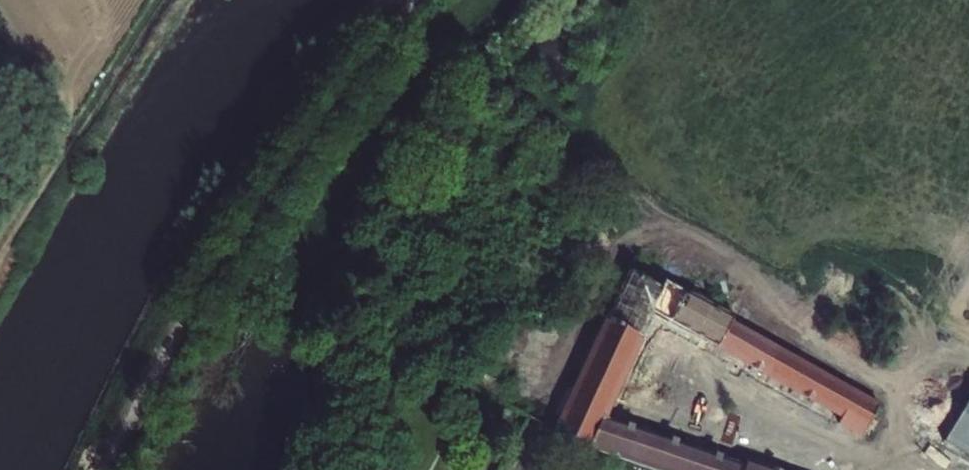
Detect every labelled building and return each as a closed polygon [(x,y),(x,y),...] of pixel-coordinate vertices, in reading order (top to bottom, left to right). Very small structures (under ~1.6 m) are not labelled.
[(656,287),(651,295),(621,279),(547,440),(565,446),(588,455),(630,469),(737,469),(598,421),(616,381),(629,387),(648,346),(635,340),(646,318),(711,355),(713,352),(829,419),(825,427),(856,442),(871,411),(725,328),(726,325),(656,287)] [(935,449),(968,469),(968,393),(935,449)] [(588,455),(565,446),(559,457),(583,465),(588,455)]
